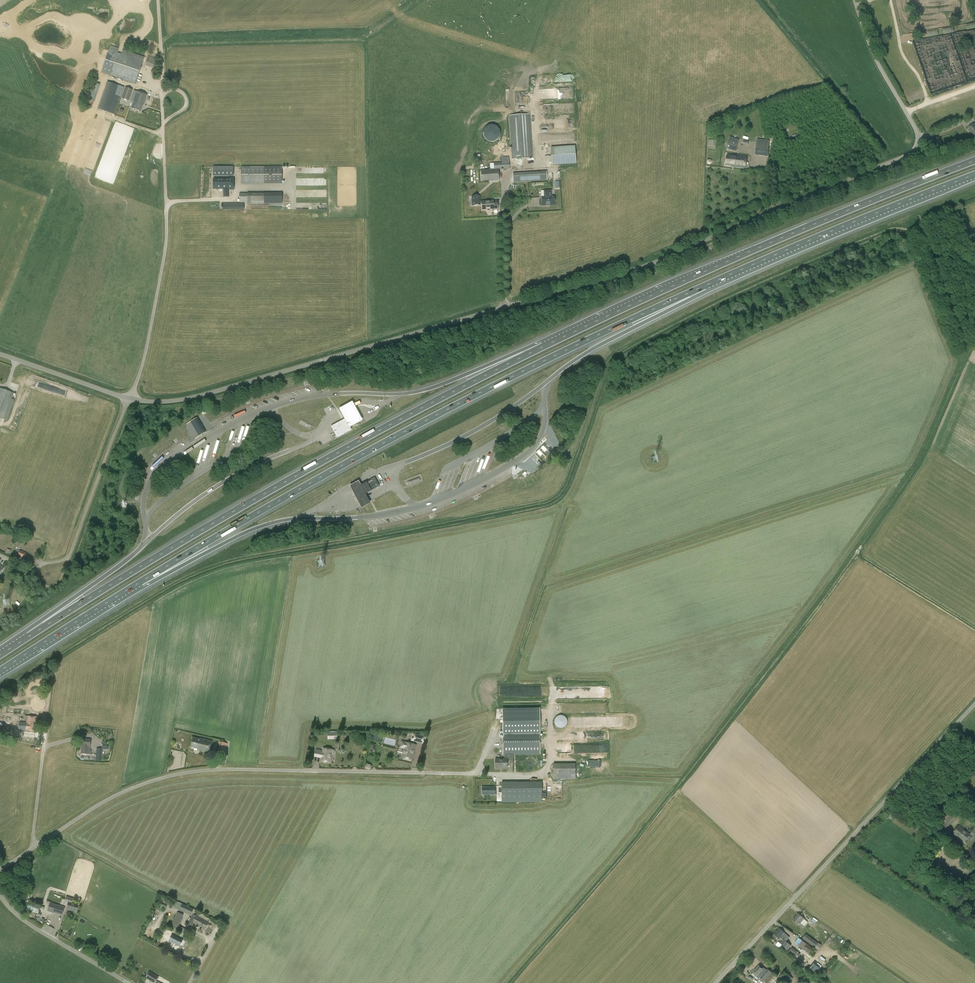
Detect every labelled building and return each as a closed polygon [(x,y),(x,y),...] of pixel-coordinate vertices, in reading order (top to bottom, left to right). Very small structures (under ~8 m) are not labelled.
[(967,26),(968,31),(956,32),(957,39),(974,38),(974,25),(967,26)] [(927,31),(928,36),(950,33),(949,28),(927,31)] [(101,73),(135,84),(144,58),(136,56),(137,54),(133,52),(132,55),(110,48),(101,73)] [(147,56),(144,66),(155,69),(158,60),(147,56)] [(93,82),(88,98),(95,100),(100,84),(93,82)] [(115,114),(123,87),(108,82),(100,109),(115,114)] [(129,100),(132,90),(125,87),(122,98),(129,100)] [(134,91),(131,100),(134,101),(132,108),(141,111),(143,104),(144,104),(147,95),(134,91)] [(511,157),(512,159),(533,158),(530,114),(509,115),(511,157)] [(974,136),(974,124),(967,128),(973,137),(974,136)] [(483,139),(499,140),(499,126),(484,125),(483,139)] [(726,149),(736,151),(739,139),(730,137),(726,149)] [(769,140),(757,139),(755,155),(767,157),(769,144),(769,140)] [(575,146),(551,148),(552,165),(559,164),(576,163),(575,146)] [(747,157),(736,155),(736,156),(727,155),(726,165),(735,166),(735,167),(745,168),(747,157)] [(494,168),(494,169),(488,170),(481,171),(481,181),(488,180),(488,181),(499,180),(498,169),(509,169),(509,157),(501,157),(502,162),(494,163),(494,168)] [(233,166),(213,166),(213,176),(233,176),(233,166)] [(281,166),(241,167),(241,183),(282,183),(281,166)] [(546,171),(513,173),(513,182),(547,180),(546,171)] [(214,189),(223,189),(223,193),(221,193),(221,197),(229,197),(229,190),(234,190),(233,178),(228,178),(228,179),(213,179),(214,189)] [(541,197),(542,206),(555,205),(554,196),(551,196),(551,190),(543,190),(544,196),(541,197)] [(247,202),(247,203),(269,203),(269,193),(239,193),(239,202),(247,202)] [(480,204),(482,204),(482,209),(493,209),(493,210),(498,210),(498,202),(493,202),(493,201),(482,201),(482,202),(480,202),(479,196),(472,197),(473,205),(480,205),(480,204)] [(12,399),(14,394),(0,388),(0,418),(6,419),(7,420),(15,400),(12,399)] [(353,402),(340,408),(351,428),(363,421),(353,402)] [(198,418),(191,422),(199,436),(206,432),(198,418)] [(345,419),(331,426),(337,437),(351,430),(352,430),(345,418),(345,419)] [(542,447),(534,455),(541,462),(549,454),(542,447)] [(375,478),(366,482),(370,491),(379,486),(375,478)] [(359,482),(350,486),(362,508),(362,509),(371,504),(370,501),(366,494),(370,491),(366,482),(361,485),(359,482)] [(17,550),(15,554),(25,558),(27,554),(20,550),(20,551),(17,550)] [(558,716),(557,716),(556,717),(555,718),(554,720),(554,722),(554,724),(555,725),(556,726),(556,727),(557,727),(558,728),(559,728),(561,728),(563,728),(564,727),(565,727),(566,726),(566,725),(567,724),(567,722),(567,720),(566,718),(566,717),(565,716),(564,716),(563,716),(562,715),(561,715),(560,715),(559,715),(558,716)] [(37,723),(37,717),(20,716),(19,730),(26,730),(36,731),(37,723)] [(503,755),(505,755),(505,759),(495,759),(495,768),(507,768),(507,761),(513,760),(513,755),(540,755),(540,729),(503,729),(503,755)] [(328,739),(335,739),(334,737),(337,737),(337,732),(337,731),(328,731),(328,733),(327,733),(328,739)] [(424,739),(412,736),(410,742),(423,745),(424,739)] [(211,741),(200,739),(193,738),(191,747),(197,749),(197,750),(209,752),(209,750),(211,741)] [(92,750),(91,750),(91,740),(82,739),(81,754),(92,754),(92,750)] [(224,743),(220,742),(219,744),(217,753),(225,756),(227,744),(224,743)] [(410,744),(402,742),(401,747),(405,748),(402,758),(411,760),(415,745),(410,744)] [(330,762),(331,754),(333,754),(334,753),(334,752),(333,750),(324,749),(323,752),(315,751),(314,756),(315,757),(322,758),(322,761),(330,762)] [(575,779),(575,764),(553,764),(553,779),(563,779),(575,779)] [(542,800),(542,784),(502,784),(502,802),(542,802),(542,800)] [(932,809),(940,815),(945,810),(937,803),(932,809)] [(951,811),(938,826),(945,831),(957,816),(951,811)] [(974,835),(974,828),(970,834),(958,826),(953,833),(957,837),(958,836),(965,842),(968,838),(970,840),(974,835)] [(78,905),(72,903),(74,899),(66,896),(65,899),(65,902),(68,903),(67,909),(71,910),(77,911),(78,905)] [(208,922),(207,922),(209,919),(203,915),(204,914),(194,909),(177,901),(175,906),(174,908),(190,915),(191,914),(193,915),(188,924),(192,926),(193,923),(204,929),(208,922)] [(38,913),(40,907),(31,904),(29,910),(38,913)] [(64,908),(50,904),(48,911),(62,916),(64,908)] [(170,926),(177,930),(176,931),(181,934),(184,929),(178,926),(182,919),(181,919),(183,915),(177,912),(176,915),(175,916),(170,926)] [(793,920),(798,925),(802,929),(804,926),(800,923),(804,919),(798,914),(793,920)] [(814,925),(817,921),(813,918),(809,923),(808,924),(812,927),(814,924),(814,925)] [(789,937),(784,933),(779,928),(774,934),(779,939),(780,937),(783,940),(780,943),(783,945),(781,947),(786,952),(791,946),(786,941),(789,937)] [(806,933),(803,938),(815,948),(819,943),(806,933)] [(172,934),(169,940),(180,946),(183,940),(172,934)] [(803,949),(809,954),(813,948),(807,944),(803,949)] [(796,960),(800,954),(792,947),(787,954),(791,957),(792,956),(796,960)] [(808,970),(814,975),(819,968),(813,963),(808,970)] [(764,982),(766,982),(768,982),(773,977),(775,979),(777,977),(772,973),(767,969),(766,970),(763,967),(762,968),(759,965),(753,972),(757,976),(760,977),(759,978),(764,982)] [(154,982),(155,982),(159,977),(149,971),(145,978),(154,982)] [(787,973),(781,979),(782,979),(781,981),(783,982),(786,982),(791,978),(787,973)]
